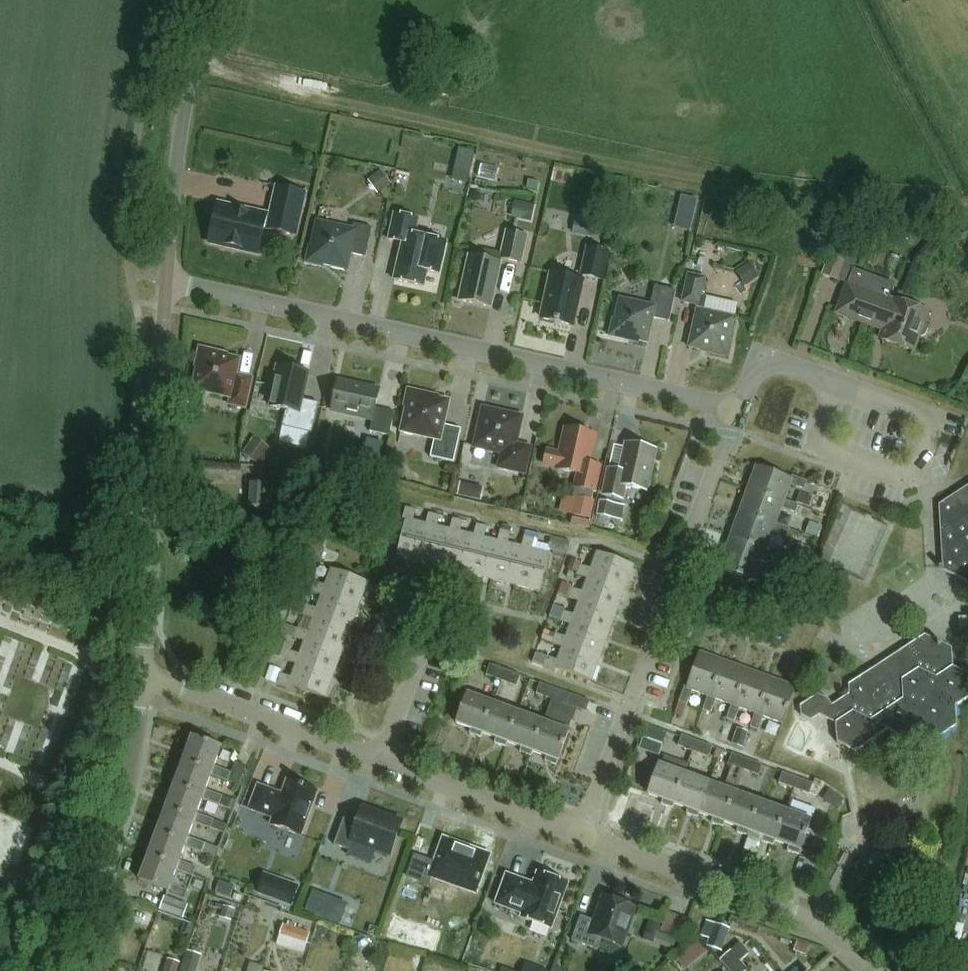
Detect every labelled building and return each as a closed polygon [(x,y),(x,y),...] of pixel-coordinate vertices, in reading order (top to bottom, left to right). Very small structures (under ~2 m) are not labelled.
[(469,178),(474,152),(459,149),(453,174),(469,178)] [(391,186),(381,173),(368,183),(378,196),(391,186)] [(278,189),(268,232),(295,238),(304,195),(278,189)] [(680,194),(674,227),(693,231),(700,197),(680,194)] [(531,223),(534,207),(515,202),(511,219),(531,223)] [(209,244),(259,255),(267,220),(217,208),(209,244)] [(392,281),(396,282),(425,289),(428,274),(440,276),(447,243),(416,236),(419,220),(393,214),(387,241),(401,244),(392,281)] [(353,256),(368,259),(374,230),(356,226),(355,231),(319,223),(313,248),(311,248),(308,264),(324,268),(324,266),(350,271),(353,256)] [(460,303),(492,310),(503,262),(522,266),(529,239),(508,234),(503,257),(485,252),(483,261),(471,259),(460,303)] [(847,289),(854,270),(860,255),(833,245),(820,279),(844,288),(847,289)] [(585,250),(579,280),(602,285),(609,255),(585,250)] [(834,315),(880,333),(877,341),(915,354),(921,338),(924,337),(926,335),(928,330),(928,326),(926,325),(931,312),(890,297),(894,285),(854,270),(847,289),(844,288),(834,315)] [(572,329),(583,284),(553,277),(543,322),(572,329)] [(711,356),(710,357),(727,361),(730,348),(728,348),(734,322),(704,315),(707,301),(701,300),(705,283),(689,279),(682,306),(698,309),(688,351),(711,356)] [(653,322),(669,326),(676,295),(655,290),(650,309),(620,302),(615,322),(613,322),(609,340),(626,344),(626,342),(648,346),(653,322)] [(218,352),(200,348),(195,367),(198,368),(192,390),(231,399),(229,406),(246,409),(253,379),(238,375),(241,360),(217,354),(218,352)] [(276,384),(270,407),(287,411),(283,427),(312,434),(319,404),(304,401),(310,374),(277,366),(273,383),(276,384)] [(337,384),(330,412),(372,421),(369,434),(388,438),(393,414),(375,410),(378,394),(337,384)] [(406,410),(400,434),(434,442),(430,459),(453,465),(461,431),(444,427),(450,403),(426,397),(427,395),(408,391),(404,409),(406,410)] [(483,410),(474,449),(502,455),(499,470),(524,476),(530,450),(516,447),(522,419),(483,410)] [(546,453),(543,467),(557,470),(557,472),(577,476),(574,490),(594,495),(600,469),(588,466),(594,438),(566,432),(560,456),(546,453)] [(254,439),(243,455),(260,467),(271,451),(254,439)] [(610,471),(605,496),(624,500),(627,487),(648,492),(656,452),(629,446),(623,474),(610,471)] [(785,506),(787,502),(792,486),(806,491),(809,483),(794,478),(793,480),(758,468),(749,493),(785,506)] [(269,497),(270,492),(267,492),(267,484),(252,483),(251,507),(266,508),(266,496),(269,497)] [(801,507),(787,502),(785,506),(749,493),(740,519),(776,532),(779,525),(784,510),(798,515),(801,507)] [(577,502),(574,518),(594,522),(598,504),(581,500),(581,502),(577,502)] [(614,506),(600,503),(597,517),(611,520),(614,506)] [(407,521),(398,559),(422,565),(432,527),(428,526),(414,522),(416,512),(407,510),(404,520),(407,521)] [(432,527),(422,565),(447,570),(455,533),(452,532),(438,529),(441,518),(431,515),(428,526),(432,527)] [(940,569),(967,583),(967,515),(940,533),(941,540),(953,560),(942,568),(940,569)] [(793,530),(779,525),(776,532),(740,519),(730,544),(767,557),(770,550),(776,534),(790,539),(793,530)] [(455,533),(447,570),(471,576),(480,538),(477,538),(462,534),(465,523),(454,521),(452,532),(455,533)] [(480,538),(471,576),(495,582),(504,544),(499,543),(486,540),(488,529),(479,527),(477,538),(480,538)] [(504,544),(495,582),(519,588),(528,550),(525,549),(510,546),(513,535),(502,533),(499,543),(504,544)] [(528,550),(519,588),(543,593),(552,556),(534,552),(537,541),(527,539),(525,549),(528,550)] [(784,555),(770,550),(767,557),(730,544),(721,570),(758,583),(765,562),(780,567),(784,555)] [(584,567),(581,577),(591,581),(592,578),(628,591),(637,568),(600,554),(594,571),(584,567)] [(317,584),(314,593),(325,597),(326,594),(362,607),(371,584),(334,570),(328,588),(317,584)] [(576,591),(572,601),(582,605),(584,601),(620,614),(628,591),(592,578),(591,581),(586,595),(576,591)] [(308,607),(305,616),(316,620),(317,617),(354,630),(362,607),(326,594),(325,597),(320,611),(308,607)] [(567,613),(563,623),(574,627),(575,624),(612,637),(620,614),(584,601),(582,605),(578,617),(567,613)] [(300,630),(297,640),(307,643),(308,640),(345,653),(354,630),(317,617),(316,620),(311,633),(300,630)] [(558,637),(555,646),(566,650),(567,647),(603,660),(612,637),(575,624),(574,627),(569,641),(558,637)] [(967,702),(967,675),(956,669),(954,649),(928,636),(852,686),(852,697),(836,708),(831,701),(821,697),(804,708),(805,718),(815,722),(824,717),(840,725),(841,745),(859,754),(891,732),(909,741),(926,730),(944,738),(960,727),(959,709),(967,702)] [(292,653),(288,662),(299,666),(300,663),(337,677),(345,653),(308,640),(307,643),(302,657),(292,653)] [(550,660),(547,669),(557,672),(558,670),(595,683),(603,660),(567,647),(566,650),(561,664),(550,660)] [(688,689),(683,705),(690,708),(695,694),(711,699),(714,700),(727,664),(703,655),(690,690),(688,689)] [(328,700),(337,677),(300,663),(299,666),(294,680),(283,676),(285,672),(275,668),(270,682),(290,689),(292,686),(328,700)] [(711,699),(706,713),(714,716),(719,702),(735,708),(738,709),(751,673),(727,664),(714,700),(711,699)] [(505,683),(509,673),(493,667),(489,677),(505,683)] [(509,673),(505,683),(520,689),(523,679),(509,673)] [(735,708),(730,721),(738,724),(743,710),(758,716),(762,717),(775,681),(751,673),(738,709),(735,708)] [(758,716),(753,730),(761,733),(767,719),(786,726),(799,690),(775,681),(762,717),(758,716)] [(556,701),(559,691),(543,686),(540,696),(556,701)] [(590,714),(593,703),(559,691),(556,701),(551,715),(577,724),(582,711),(590,714)] [(471,696),(460,726),(475,731),(473,736),(484,740),(486,736),(497,706),(471,696)] [(497,706),(486,736),(500,741),(498,746),(510,750),(511,745),(522,715),(497,706)] [(522,715),(511,745),(526,750),(524,755),(535,759),(537,755),(548,725),(522,715)] [(548,725),(537,755),(550,760),(549,764),(560,768),(573,734),(548,725)] [(193,737),(184,761),(214,772),(212,776),(229,782),(232,773),(215,767),(222,748),(193,737)] [(698,754),(702,744),(686,738),(682,748),(698,754)] [(702,744),(698,754),(712,759),(716,749),(702,744)] [(748,772),(752,762),(736,756),(733,766),(748,772)] [(184,761),(175,785),(205,796),(204,800),(220,806),(223,797),(206,791),(212,776),(214,772),(184,761)] [(752,762),(748,772),(763,777),(767,767),(752,762)] [(663,767),(651,797),(666,803),(665,807),(677,812),(679,807),(690,777),(663,767)] [(800,791),(803,781),(787,775),(783,785),(800,791)] [(690,777),(679,807),(692,812),(690,816),(702,820),(703,816),(714,786),(690,777)] [(803,781),(800,791),(813,796),(817,786),(803,781)] [(320,793),(289,782),(284,796),(260,786),(251,811),(275,820),(273,826),(303,838),(320,793)] [(175,785),(166,809),(196,820),(195,823),(211,829),(215,820),(198,814),(204,800),(205,796),(175,785)] [(714,786),(703,816),(717,821),(715,825),(727,829),(729,825),(740,795),(714,786)] [(740,795),(729,825),(742,830),(741,835),(752,839),(754,835),(765,805),(740,795)] [(765,805),(754,835),(768,840),(766,844),(778,849),(780,844),(791,814),(765,805)] [(166,809),(158,833),(187,844),(186,847),(203,853),(206,844),(190,838),(195,823),(196,820),(166,809)] [(348,821),(338,848),(352,853),(356,843),(394,857),(405,826),(367,811),(361,826),(348,821)] [(791,814),(780,844),(793,849),(791,854),(803,858),(815,823),(791,814)] [(158,833),(149,856),(178,867),(177,870),(194,877),(198,868),(181,861),(186,847),(187,844),(158,833)] [(475,892),(487,856),(443,839),(433,865),(414,857),(406,877),(427,885),(430,876),(475,892)] [(149,856),(140,880),(169,891),(168,894),(185,900),(189,891),(172,885),(177,870),(178,867),(149,856)] [(299,887),(263,874),(256,894),(292,907),(299,887)] [(555,932),(572,887),(541,875),(537,887),(510,877),(499,907),(526,917),(524,920),(555,932)] [(166,897),(160,911),(183,920),(188,906),(166,897)] [(608,900),(599,925),(584,919),(575,943),(602,953),(606,942),(624,948),(638,911),(608,900)] [(730,933),(708,925),(703,939),(711,942),(709,949),(723,954),(730,933)] [(307,935),(280,927),(277,937),(304,945),(307,935)] [(374,964),(379,944),(362,939),(356,959),(374,964)] [(721,961),(729,970),(748,970),(741,962),(749,955),(740,945),(721,961)] [(202,957),(187,953),(182,970),(198,970),(202,957)] [(165,970),(180,970),(181,965),(168,961),(165,970)] [(519,970),(549,970),(523,961),(519,970)]
